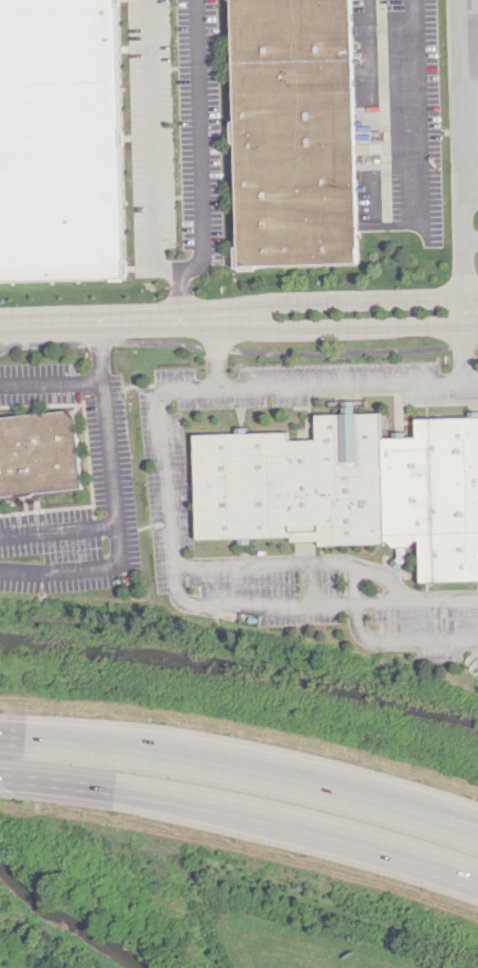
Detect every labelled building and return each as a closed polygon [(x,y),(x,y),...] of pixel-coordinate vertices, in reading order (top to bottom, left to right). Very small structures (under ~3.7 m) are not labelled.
[(126,278),(119,0),(0,0),(0,281),(126,278)] [(351,0),(232,0),(239,266),(358,263),(351,0)] [(86,488),(0,496),(0,417),(70,409),(79,416),(86,488)] [(199,540),(293,537),(294,542),(319,541),(319,546),(392,543),(392,547),(421,546),(422,582),(477,580),(477,417),(418,419),(419,437),(384,438),(383,413),(318,415),(319,441),(291,441),(291,433),(195,436),(199,540)]
